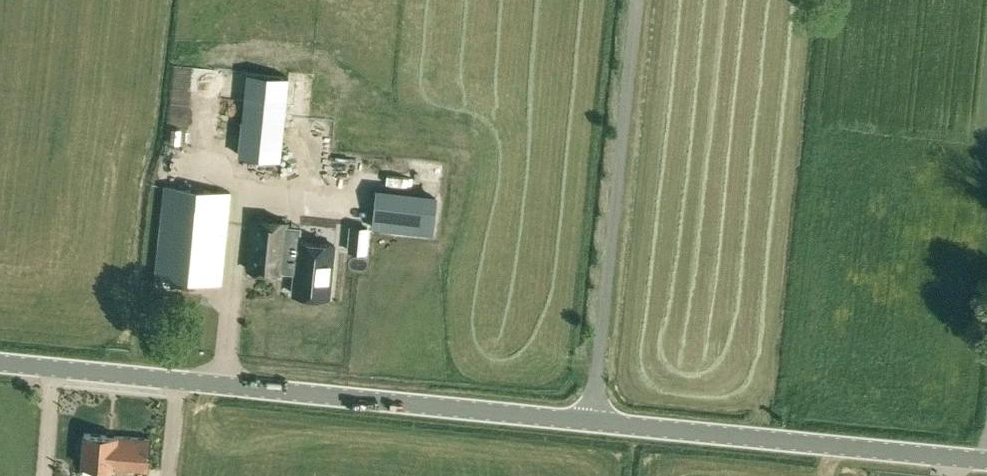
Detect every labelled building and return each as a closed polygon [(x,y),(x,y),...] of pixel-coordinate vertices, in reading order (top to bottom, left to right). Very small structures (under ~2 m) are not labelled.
[(247,72),(239,154),(280,158),(288,76),(247,72)] [(165,186),(156,277),(221,283),(230,192),(165,186)] [(438,195),(378,189),(373,229),(433,235),(438,195)] [(253,219),(248,269),(283,273),(283,272),(295,273),(293,293),(329,297),(334,244),(299,241),(299,242),(287,241),(288,223),(253,219)] [(368,228),(352,226),(350,250),(365,252),(368,228)] [(272,278),(273,290),(289,289),(288,277),(272,278)] [(85,434),(82,466),(148,471),(151,439),(85,434)]
